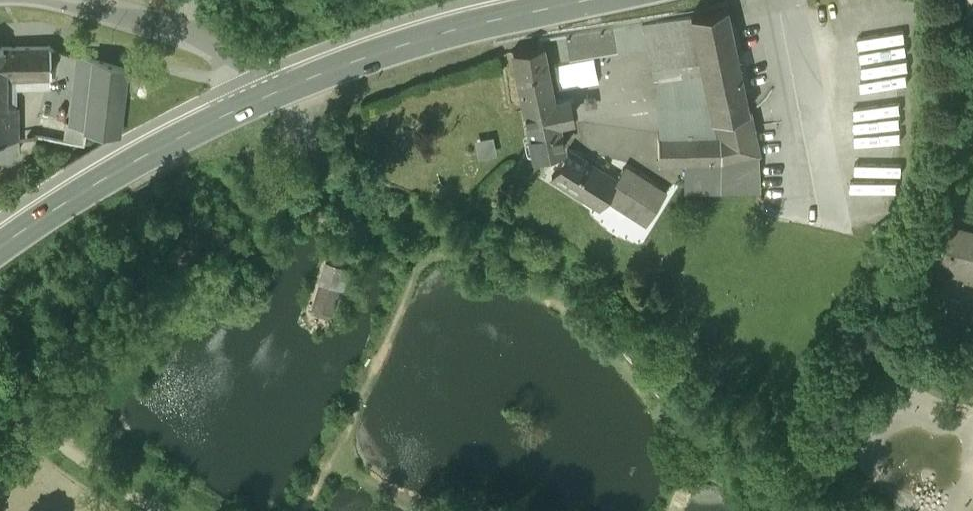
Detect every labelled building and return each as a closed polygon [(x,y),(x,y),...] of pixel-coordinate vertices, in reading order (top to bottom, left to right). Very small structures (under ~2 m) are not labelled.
[(726,4),(690,11),(713,120),(748,113),(726,4)] [(702,70),(690,11),(639,21),(650,80),(702,70)] [(644,48),(639,21),(614,26),(618,50),(619,53),(644,48)] [(618,50),(614,26),(564,35),(568,60),(618,50)] [(0,37),(0,107),(5,107),(4,77),(22,77),(21,40),(5,35),(0,37)] [(53,48),(21,40),(22,77),(53,77),(53,48)] [(553,98),(543,41),(510,47),(520,104),(553,98)] [(126,69),(81,56),(79,73),(92,76),(86,127),(119,131),(124,88),(149,91),(150,78),(126,75),(126,69)] [(553,98),(520,104),(530,158),(564,152),(559,128),(572,125),(568,101),(555,104),(553,98)] [(0,107),(0,140),(16,140),(17,107),(5,107),(0,107)] [(715,137),(658,138),(658,164),(683,164),(683,189),(759,188),(757,146),(752,112),(748,113),(713,120),(715,137)] [(565,153),(550,174),(599,207),(605,199),(614,186),(565,153)] [(614,186),(605,199),(642,224),(665,190),(628,165),(614,186)] [(947,218),(936,265),(972,274),(972,224),(947,218)] [(340,286),(319,281),(312,306),(333,312),(340,286)]
